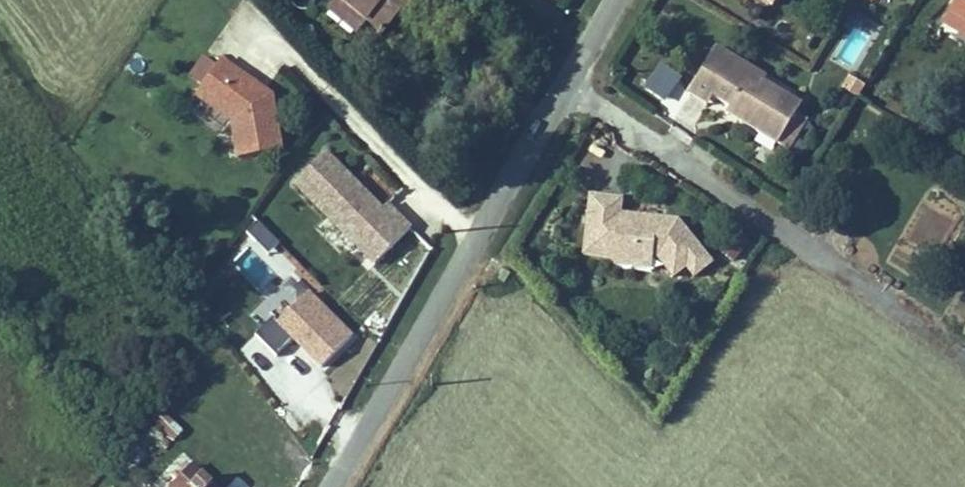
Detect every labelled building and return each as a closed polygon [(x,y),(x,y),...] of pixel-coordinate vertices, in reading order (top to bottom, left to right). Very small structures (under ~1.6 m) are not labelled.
[(330,12),(357,33),(367,21),(383,34),(398,14),(391,9),(398,0),(339,0),(330,12)] [(410,0),(398,0),(391,9),(398,14),(410,0)] [(948,14),(964,24),(964,0),(957,0),(948,14)] [(948,14),(943,23),(964,37),(964,24),(948,14)] [(796,113),(801,104),(764,81),(766,77),(717,47),(693,86),(711,97),(730,108),(737,112),(739,122),(789,152),(808,120),(796,113)] [(282,151),(272,96),(265,97),(256,91),(259,87),(221,60),(201,87),(216,98),(210,106),(232,121),(238,158),(282,151)] [(841,88),(857,98),(865,86),(849,76),(841,88)] [(711,97),(693,86),(688,94),(706,105),(711,97)] [(216,98),(201,87),(195,95),(210,106),(216,98)] [(272,96),(259,87),(256,91),(265,97),(272,96)] [(739,122),(737,112),(730,108),(726,114),(739,122)] [(382,210),(326,153),(295,184),(375,264),(411,229),(387,205),(382,210)] [(712,263),(678,221),(665,219),(664,224),(657,223),(657,218),(620,214),(622,199),(590,195),(584,255),(615,258),(616,246),(651,250),(650,255),(657,256),(673,276),(685,266),(694,277),(712,263)] [(720,251),(742,268),(760,245),(737,228),(720,251)] [(615,258),(614,264),(649,268),(650,255),(651,250),(616,246),(615,258)] [(304,287),(256,336),(275,354),(289,339),(321,370),(355,335),(304,287)] [(253,336),(239,350),(251,362),(265,348),(253,336)] [(161,413),(153,425),(173,438),(181,427),(161,413)] [(153,454),(160,437),(142,429),(135,446),(153,454)] [(191,466),(171,486),(213,486),(191,466)]
